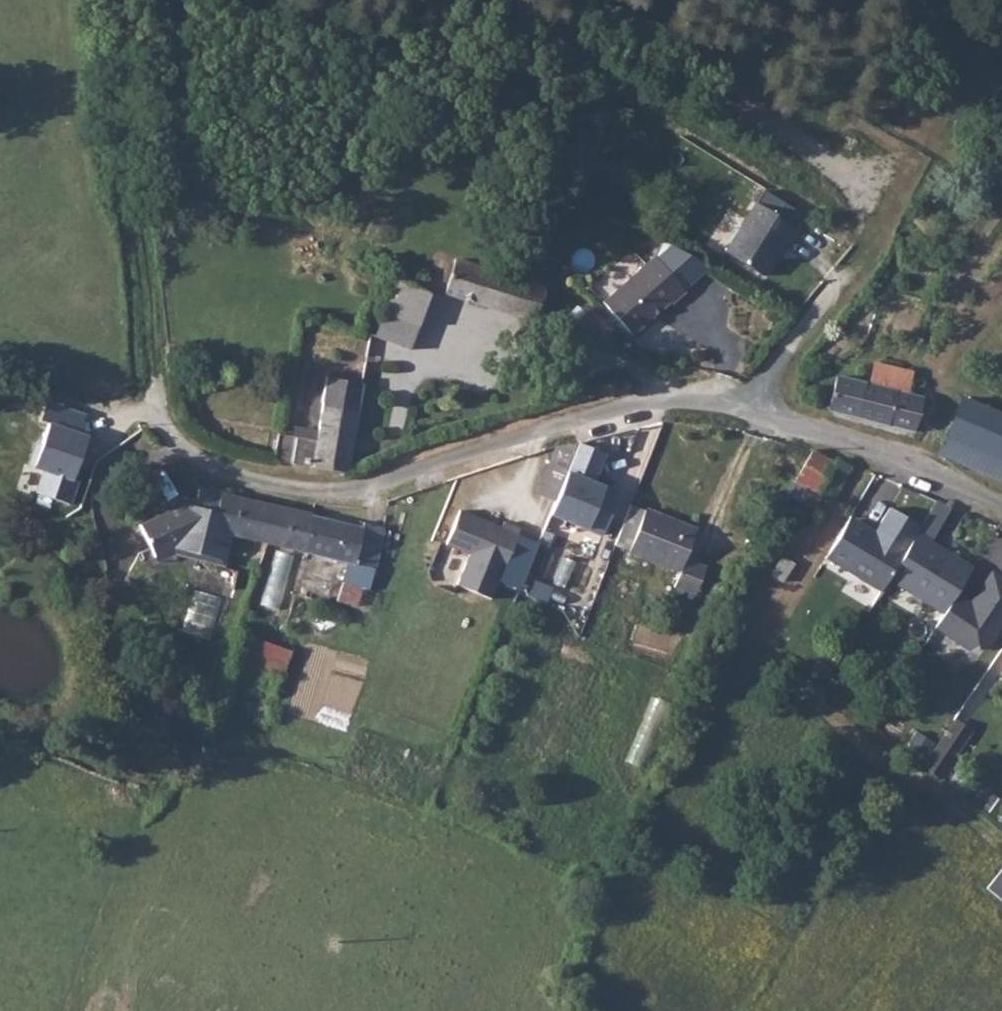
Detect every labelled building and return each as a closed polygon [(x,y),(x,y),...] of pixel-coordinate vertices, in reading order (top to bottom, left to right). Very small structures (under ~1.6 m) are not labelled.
[(728,250),(761,275),(785,244),(790,245),(801,231),(763,203),(728,250)] [(672,304),(687,292),(658,255),(603,296),(631,330),(667,303),(672,304)] [(443,289),(536,316),(543,284),(497,271),(454,258),(449,266),(444,267),(440,281),(444,283),(443,289)] [(429,291),(397,279),(385,309),(417,321),(429,291)] [(417,321),(385,309),(376,333),(409,345),(417,321)] [(838,381),(831,411),(919,430),(926,398),(916,396),(918,379),(877,369),(874,377),(851,373),(848,382),(838,381)] [(324,372),(319,400),(355,407),(360,380),(324,372)] [(270,458),(314,466),(325,466),(344,471),(355,407),(319,400),(310,436),(275,429),(270,458)] [(970,401),(948,456),(1001,476),(1001,413),(970,401)] [(41,446),(67,455),(75,429),(50,421),(41,446)] [(577,440),(553,446),(533,493),(552,500),(556,490),(558,486),(573,449),(575,443),(577,440)] [(601,453),(575,443),(573,449),(558,486),(556,490),(581,501),(601,453)] [(826,505),(851,465),(813,450),(779,504),(799,517),(813,497),(826,505)] [(253,536),(262,504),(199,491),(195,507),(181,504),(178,496),(168,500),(171,508),(153,514),(135,519),(144,551),(160,546),(163,552),(170,549),(189,554),(191,549),(211,553),(218,529),(223,530),(240,533),(253,536)] [(171,508),(168,500),(151,505),(153,514),(171,508)] [(306,547),(312,515),(262,504),(253,536),(306,547)] [(672,586),(691,595),(702,568),(684,559),(694,531),(644,509),(628,549),(679,569),(672,586)] [(887,577),(917,526),(889,509),(876,531),(848,514),(821,559),(878,592),(887,577)] [(488,598),(517,528),(501,521),(499,527),(497,531),(475,522),(477,518),(457,510),(443,544),(466,554),(454,584),(488,598)] [(363,526),(312,515),(306,547),(350,557),(343,599),(361,603),(366,586),(374,584),(389,525),(366,519),(363,526)] [(475,522),(497,531),(499,527),(477,518),(475,522)] [(191,549),(189,554),(214,561),(223,530),(218,529),(211,553),(191,549)] [(887,577),(942,613),(954,595),(970,569),(916,535),(887,577)] [(160,546),(144,551),(146,557),(163,552),(160,546)] [(285,613),(290,554),(268,552),(263,611),(285,613)] [(987,573),(968,605),(954,595),(942,613),(933,630),(969,652),(985,648),(1001,621),(1001,582),(987,573)] [(281,676),(290,650),(249,636),(240,662),(281,676)] [(917,767),(938,784),(954,762),(933,746),(917,767)]
